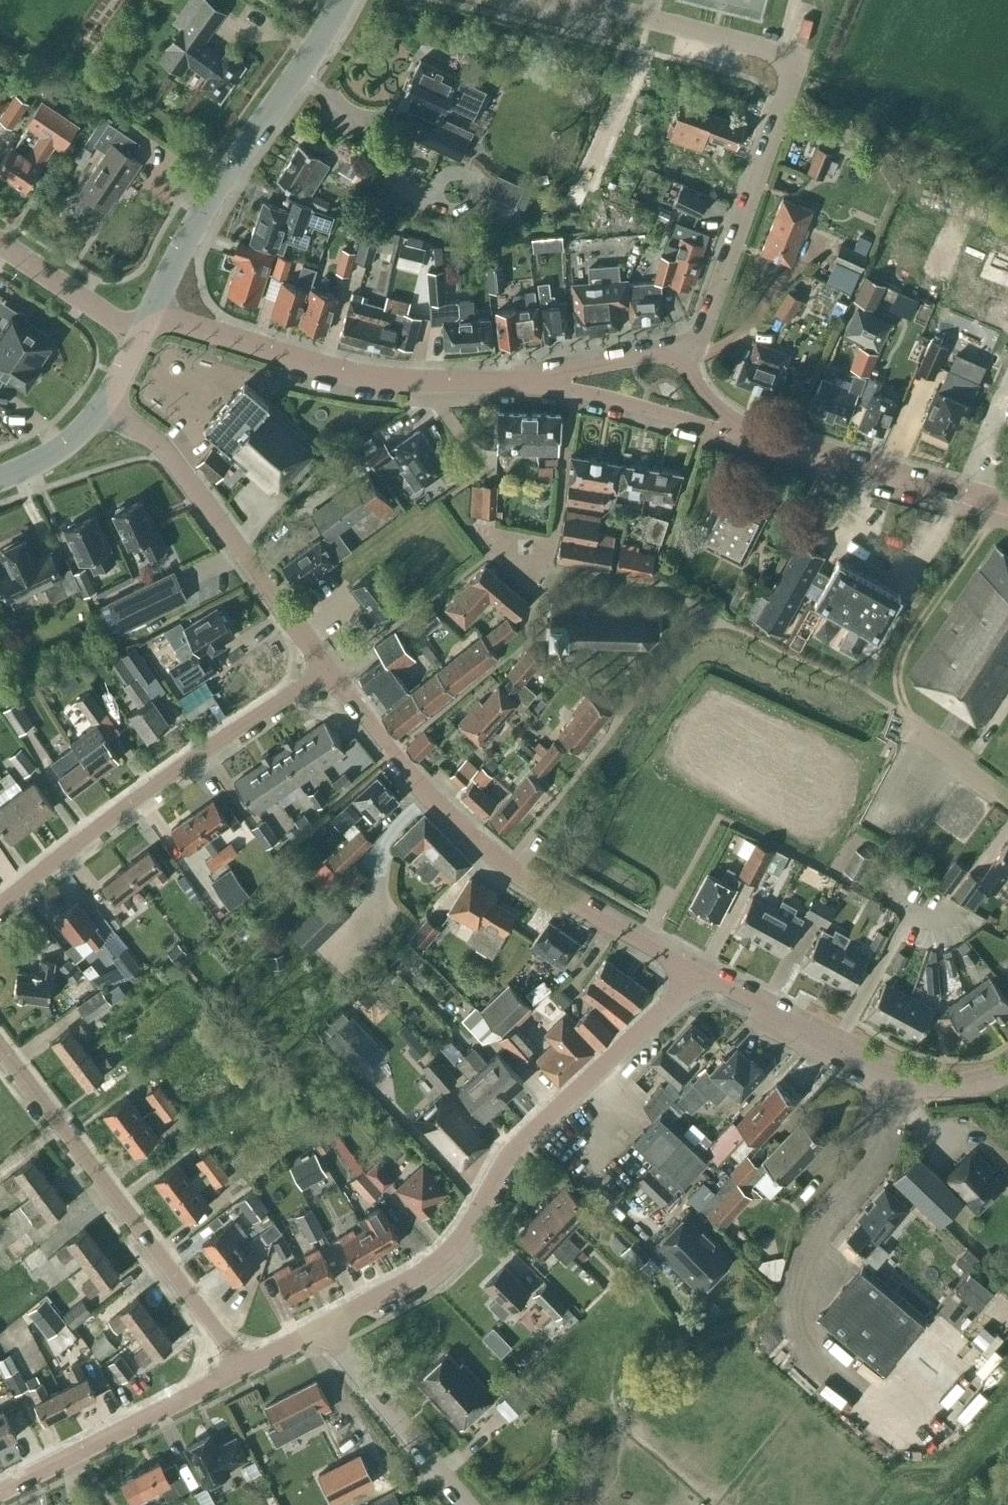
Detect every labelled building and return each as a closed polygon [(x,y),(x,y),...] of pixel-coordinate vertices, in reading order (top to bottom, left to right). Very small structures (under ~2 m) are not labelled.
[(220,100),(246,65),(227,51),(222,57),(203,43),(224,14),(204,0),(161,59),(182,73),(188,65),(207,79),(202,87),(220,100)] [(421,59),(399,107),(425,119),(416,138),(460,158),(472,131),(441,117),(447,103),(474,115),(486,90),(421,59)] [(6,80),(0,90),(0,93),(9,98),(16,86),(6,80)] [(13,128),(30,103),(16,93),(0,117),(0,119),(13,128)] [(9,99),(0,94),(0,113),(9,99)] [(11,146),(0,163),(0,172),(26,189),(42,166),(41,165),(55,144),(63,150),(78,126),(41,101),(26,124),(28,126),(14,147),(11,146)] [(705,138),(736,150),(745,127),(682,103),(669,137),(701,149),(705,138)] [(81,191),(107,209),(122,187),(124,188),(141,162),(127,153),(136,141),(109,123),(95,144),(107,152),(81,191)] [(325,212),(329,203),(312,194),(330,165),(299,145),(277,181),(307,200),(306,203),(325,212)] [(807,172),(822,179),(833,153),(817,147),(807,172)] [(347,156),(343,162),(335,174),(349,183),(355,172),(355,173),(363,177),(368,169),(347,156)] [(489,194),(515,207),(524,186),(498,174),(489,194)] [(700,217),(708,200),(680,187),(672,204),(700,217)] [(783,198),(762,252),(791,263),(812,210),(783,198)] [(310,207),(289,199),(286,209),(265,202),(252,242),(283,252),(287,241),(306,247),(313,226),(329,231),(334,216),(310,207)] [(679,259),(671,283),(670,283),(687,289),(689,282),(695,283),(702,261),(699,260),(708,233),(675,222),(671,234),(678,237),(676,244),(679,244),(675,257),(679,259)] [(355,260),(372,265),(376,249),(383,251),(381,258),(392,261),(400,234),(382,229),(379,238),(362,233),(355,260)] [(527,239),(528,252),(540,251),(538,238),(527,239)] [(402,242),(398,257),(420,263),(424,248),(402,242)] [(229,293),(258,303),(275,257),(241,244),(236,257),(242,259),(229,293)] [(833,262),(861,273),(868,256),(840,244),(833,262)] [(336,272),(349,276),(356,251),(342,248),(336,272)] [(676,259),(661,255),(653,283),(660,282),(669,282),(676,259)] [(272,275),(284,279),(291,259),(280,256),(272,275)] [(576,333),(620,328),(618,306),(629,305),(628,285),(627,280),(620,281),(619,264),(587,266),(589,284),(572,285),(576,333)] [(307,290),(309,291),(316,270),(303,265),(296,286),(283,282),(272,314),(297,322),(307,290)] [(444,269),(427,271),(430,303),(432,324),(443,323),(445,352),(493,348),(490,319),(474,320),(473,300),(446,302),(444,269)] [(501,293),(499,269),(486,270),(488,294),(501,293)] [(853,300),(874,309),(885,285),(865,275),(853,300)] [(553,337),(572,335),(567,302),(552,305),(549,282),(538,284),(545,340),(553,339),(553,337)] [(663,319),(660,282),(653,283),(628,285),(629,305),(630,321),(663,319)] [(300,325),(325,333),(337,296),(318,290),(319,287),(312,284),(300,325)] [(774,312),(788,321),(801,299),(788,291),(774,312)] [(340,337),(374,347),(385,307),(366,302),(367,297),(363,296),(363,295),(352,292),(340,337)] [(513,298),(514,308),(496,311),(501,347),(505,346),(508,350),(514,349),(516,345),(520,345),(520,342),(540,339),(534,295),(513,298)] [(0,334),(0,338),(38,363),(53,342),(50,341),(47,333),(38,332),(24,323),(28,318),(25,311),(17,310),(6,303),(0,311),(11,318),(0,334)] [(923,332),(936,337),(948,309),(935,303),(923,332)] [(419,317),(385,307),(374,347),(393,352),(395,344),(411,348),(419,317)] [(863,345),(874,351),(875,347),(876,347),(888,324),(858,309),(846,333),(865,342),(863,345)] [(38,363),(0,338),(0,373),(1,371),(26,388),(29,383),(38,379),(38,370),(41,365),(38,363)] [(916,371),(934,379),(948,347),(931,339),(916,371)] [(785,373),(782,372),(788,354),(755,342),(749,360),(743,358),(734,381),(776,397),(785,373)] [(850,368),(869,376),(877,354),(858,346),(850,368)] [(936,433),(947,437),(953,422),(960,425),(977,383),(948,371),(939,391),(935,389),(930,400),(934,401),(923,424),(936,430),(936,433)] [(809,409),(847,422),(858,392),(860,393),(865,379),(855,375),(849,389),(821,378),(809,409)] [(858,426),(882,435),(895,400),(875,393),(879,381),(868,377),(858,403),(865,406),(858,426)] [(211,448),(198,464),(216,479),(230,465),(222,458),(226,454),(273,495),(316,448),(268,405),(269,405),(245,383),(206,428),(224,444),(216,452),(211,448)] [(560,414),(499,412),(497,452),(557,454),(557,439),(559,439),(560,414)] [(446,469),(419,429),(391,447),(404,466),(401,468),(415,489),(446,469)] [(368,453),(380,469),(395,458),(384,442),(368,453)] [(616,491),(620,464),(571,455),(567,501),(601,507),(604,489),(616,491)] [(645,496),(648,469),(648,468),(620,464),(616,491),(645,496)] [(538,465),(537,479),(552,480),(552,465),(538,465)] [(645,496),(674,500),(682,474),(648,468),(648,469),(645,496)] [(327,532),(284,564),(300,586),(351,549),(338,530),(371,505),(380,517),(393,507),(369,472),(314,513),(327,532)] [(470,515),(494,517),(496,485),(482,484),(482,486),(472,485),(470,515)] [(765,516),(720,493),(697,538),(742,561),(765,516)] [(140,500),(113,513),(129,547),(142,541),(150,557),(164,551),(140,500)] [(557,560),(609,570),(616,536),(597,533),(600,516),(565,510),(561,537),(557,560)] [(650,540),(657,517),(647,514),(640,537),(650,540)] [(90,563),(92,563),(96,572),(110,564),(104,551),(109,549),(94,515),(77,523),(74,521),(68,524),(67,528),(65,529),(81,562),(87,559),(90,563)] [(650,540),(660,543),(667,520),(657,517),(650,540)] [(60,574),(51,555),(37,561),(35,556),(33,557),(25,539),(1,550),(11,572),(0,578),(0,597),(1,598),(7,596),(9,599),(44,583),(52,599),(65,592),(65,593),(79,586),(71,569),(60,574)] [(755,619),(755,620),(780,634),(824,555),(800,541),(768,597),(757,591),(745,613),(755,619)] [(622,543),(615,571),(650,578),(655,555),(638,551),(638,546),(622,543)] [(995,545),(908,678),(981,726),(1007,686),(1007,554),(995,545)] [(900,595),(838,560),(815,601),(853,623),(839,647),(855,655),(867,635),(865,634),(867,631),(877,636),(900,595)] [(491,599),(485,594),(499,578),(485,566),(461,591),(482,609),(491,599)] [(97,591),(85,568),(74,574),(86,597),(97,591)] [(173,571),(109,602),(123,630),(187,600),(173,571)] [(375,571),(352,587),(378,620),(400,603),(375,571)] [(491,599),(515,620),(529,604),(499,578),(485,594),(491,599)] [(736,594),(745,599),(752,588),(742,583),(736,594)] [(464,627),(482,609),(461,591),(445,609),(464,627)] [(439,618),(437,615),(429,605),(413,617),(424,630),(439,618)] [(550,641),(648,644),(658,634),(658,620),(649,610),(551,607),(550,616),(549,632),(550,632),(550,641)] [(169,667),(184,691),(216,670),(209,659),(207,660),(204,656),(225,643),(224,641),(233,635),(225,622),(228,617),(223,609),(217,610),(186,630),(191,639),(176,649),(183,659),(169,667)] [(507,618),(498,624),(508,637),(517,630),(507,618)] [(500,643),(508,637),(498,624),(490,630),(500,643)] [(492,649),(500,643),(490,630),(482,637),(492,649)] [(386,711),(409,693),(396,675),(415,661),(395,633),(375,647),(383,658),(360,675),(386,711)] [(156,656),(168,649),(160,636),(148,643),(156,656)] [(482,637),(436,673),(452,694),(499,657),(492,649),(482,637)] [(122,684),(138,708),(130,713),(148,739),(169,724),(141,684),(154,675),(135,647),(122,656),(135,675),(122,684)] [(506,675),(510,678),(504,686),(526,706),(536,694),(523,683),(542,661),(528,649),(506,675)] [(70,691),(79,684),(71,673),(62,680),(70,691)] [(427,713),(452,694),(436,673),(411,692),(427,713)] [(9,689),(4,678),(0,680),(0,693),(9,689)] [(480,700),(458,723),(484,747),(497,733),(493,729),(516,704),(498,687),(483,703),(480,700)] [(107,713),(90,689),(76,700),(92,723),(107,713)] [(380,716),(395,735),(425,713),(410,693),(380,716)] [(557,735),(577,752),(609,714),(586,694),(571,713),(574,715),(557,735)] [(3,710),(20,734),(34,725),(17,700),(3,710)] [(325,722),(301,738),(322,768),(345,752),(325,722)] [(70,742),(73,747),(95,776),(118,758),(104,740),(106,739),(96,724),(81,733),(70,742)] [(436,741),(424,729),(415,739),(427,751),(436,741)] [(287,747),(278,753),(300,784),(322,768),(301,738),(294,742),(290,737),(283,741),(287,747)] [(405,748),(417,760),(427,751),(415,739),(405,748)] [(523,740),(516,749),(528,759),(535,750),(523,740)] [(553,742),(543,754),(553,763),(563,751),(553,742)] [(9,756),(25,776),(37,767),(21,747),(9,756)] [(72,792),(95,776),(73,747),(52,764),(72,792)] [(264,762),(256,768),(277,799),(300,784),(278,753),(272,757),(268,752),(261,756),(264,762)] [(553,763),(543,754),(532,767),(542,776),(553,763)] [(491,756),(485,764),(497,774),(504,767),(491,756)] [(459,764),(449,775),(460,785),(470,775),(459,764)] [(482,766),(472,777),(482,786),(492,775),(482,766)] [(255,815),(277,799),(256,768),(234,783),(255,815)] [(0,777),(0,779),(6,788),(13,797),(32,822),(53,807),(34,781),(23,789),(9,771),(0,777)] [(346,771),(333,782),(341,791),(354,780),(346,771)] [(490,818),(506,833),(519,817),(520,818),(545,789),(527,774),(490,818)] [(330,819),(349,839),(329,859),(341,872),(372,842),(353,822),(365,811),(375,822),(399,801),(377,777),(330,819)] [(483,816),(496,803),(474,782),(460,796),(483,816)] [(318,787),(308,794),(318,807),(327,800),(318,787)] [(0,806),(0,823),(11,838),(32,822),(13,797),(0,806)] [(213,799),(192,814),(209,839),(230,824),(213,799)] [(188,853),(209,839),(192,814),(171,829),(188,853)] [(419,850),(428,859),(417,870),(428,881),(439,870),(452,883),(472,863),(424,814),(394,843),(410,859),(419,850)] [(306,816),(297,823),(304,831),(312,824),(306,816)] [(279,839),(265,819),(253,828),(266,848),(279,839)] [(296,826),(287,833),(292,840),(301,833),(296,826)] [(747,858),(738,875),(756,884),(773,851),(756,842),(755,844),(745,839),(737,853),(747,858)] [(230,842),(218,851),(225,862),(238,852),(230,842)] [(981,882),(995,892),(1007,874),(1007,844),(981,882)] [(148,849),(125,867),(138,884),(151,874),(159,883),(167,877),(160,867),(161,866),(148,849)] [(856,850),(844,871),(858,879),(870,858),(856,850)] [(213,871),(225,862),(218,851),(205,860),(213,871)] [(772,859),(767,870),(775,874),(780,863),(772,859)] [(333,883),(344,895),(366,875),(354,862),(333,883)] [(953,862),(938,883),(950,892),(966,871),(953,862)] [(125,894),(138,884),(125,867),(102,884),(116,901),(117,900),(124,910),(133,903),(125,894)] [(690,905),(719,921),(736,889),(735,889),(740,879),(733,876),(736,871),(727,867),(720,881),(707,873),(690,905)] [(980,881),(980,880),(969,872),(953,894),(973,908),(984,893),(976,887),(980,881)] [(497,895),(470,878),(448,911),(473,927),(466,938),(490,953),(514,916),(493,902),(497,895)] [(250,895),(240,880),(220,894),(230,909),(250,895)] [(332,891),(317,905),(337,925),(351,911),(332,891)] [(751,938),(759,942),(777,910),(752,896),(734,929),(743,934),(740,939),(748,943),(751,938)] [(824,902),(813,896),(804,914),(814,920),(824,902)] [(804,918),(795,913),(797,907),(782,899),(777,910),(759,942),(783,956),(804,918)] [(77,902),(55,919),(74,942),(83,935),(93,947),(102,940),(93,928),(95,925),(77,902)] [(814,920),(825,925),(835,907),(824,902),(814,920)] [(412,936),(425,947),(440,930),(427,918),(412,936)] [(579,943),(548,921),(530,945),(561,967),(579,943)] [(802,966),(826,980),(844,947),(850,936),(835,928),(832,934),(822,928),(820,934),(802,966)] [(887,935),(880,931),(878,930),(870,944),(879,949),(887,935)] [(394,960),(409,975),(427,958),(413,943),(394,960)] [(826,980),(851,993),(868,960),(844,947),(826,980)] [(962,954),(970,964),(979,957),(971,947),(962,954)] [(112,958),(127,978),(141,967),(126,948),(112,958)] [(890,966),(899,971),(908,956),(899,951),(890,966)] [(268,956),(270,969),(283,967),(281,955),(268,956)] [(952,955),(945,957),(948,969),(955,967),(952,955)] [(60,966),(72,982),(82,975),(69,959),(60,966)] [(589,1008),(596,1014),(627,975),(605,959),(580,993),(593,1004),(589,1008)] [(17,971),(13,997),(48,1002),(54,962),(41,960),(39,975),(17,971)] [(929,976),(939,975),(938,963),(928,964),(929,976)] [(648,991),(627,975),(596,1014),(614,1032),(620,1026),(634,1011),(648,991)] [(967,993),(989,1023),(997,1018),(1000,1022),(1007,1017),(1004,1012),(1007,1009),(1007,1002),(990,977),(967,993)] [(545,979),(530,993),(537,1001),(552,986),(545,979)] [(885,983),(867,1016),(892,1029),(909,996),(885,983)] [(481,1010),(502,1032),(529,1007),(509,985),(481,1010)] [(105,994),(112,1003),(121,997),(114,987),(105,994)] [(77,1005),(88,1021),(112,1003),(105,994),(101,988),(77,1005)] [(967,1039),(989,1023),(967,993),(945,1010),(967,1039)] [(934,1009),(909,996),(892,1029),(916,1042),(934,1009)] [(574,1023),(597,1047),(614,1032),(596,1014),(589,1008),(574,1023)] [(515,1025),(525,1035),(536,1025),(525,1013),(514,1023),(515,1025)] [(328,1038),(360,1074),(384,1052),(351,1016),(328,1038)] [(544,1033),(553,1043),(576,1067),(593,1051),(561,1018),(544,1033)] [(87,1051),(77,1039),(86,1032),(79,1022),(69,1030),(68,1028),(52,1041),(69,1064),(87,1051)] [(691,1023),(664,1051),(662,1049),(650,1062),(678,1088),(690,1076),(676,1063),(680,1059),(687,1066),(711,1042),(691,1023)] [(536,1048),(515,1025),(499,1039),(520,1062),(536,1048)] [(407,1050),(415,1060),(426,1050),(417,1041),(407,1050)] [(558,1084),(576,1067),(553,1043),(535,1060),(558,1084)] [(704,1070),(693,1082),(677,1099),(692,1112),(709,1097),(717,1104),(728,1091),(738,1101),(765,1072),(751,1059),(749,1061),(735,1049),(725,1060),(722,1058),(708,1073),(704,1070)] [(478,1070),(503,1099),(522,1081),(497,1053),(488,1062),(477,1050),(467,1059),(478,1070)] [(103,1072),(105,1071),(112,1066),(105,1056),(96,1063),(87,1051),(69,1064),(87,1086),(104,1073),(103,1072)] [(422,1067),(443,1091),(456,1080),(434,1056),(422,1067)] [(470,1077),(458,1088),(483,1116),(503,1099),(478,1070),(467,1059),(459,1065),(470,1077)] [(104,1077),(112,1087),(126,1076),(118,1066),(104,1077)] [(664,1087),(674,1097),(679,1092),(668,1082),(664,1087)] [(797,1103),(776,1083),(736,1125),(756,1144),(797,1103)] [(632,1143),(680,1187),(708,1157),(660,1113),(674,1097),(664,1087),(661,1084),(642,1105),(655,1117),(632,1143)] [(145,1096),(155,1108),(169,1097),(159,1085),(145,1096)] [(412,1120),(459,1170),(492,1140),(480,1127),(478,1129),(454,1102),(453,1103),(443,1092),(412,1120)] [(103,1114),(119,1135),(143,1118),(127,1097),(103,1114)] [(179,1110),(169,1097),(155,1108),(165,1120),(179,1110)] [(158,1138),(143,1118),(119,1135),(134,1156),(158,1138)] [(824,1143),(801,1121),(763,1161),(785,1183),(824,1143)] [(701,1122),(699,1133),(712,1136),(715,1125),(701,1122)] [(716,1139),(705,1150),(718,1162),(728,1151),(716,1139)] [(997,1167),(994,1170),(974,1150),(943,1180),(916,1155),(893,1179),(939,1224),(963,1200),(976,1213),(1007,1182),(1007,1179),(997,1167)] [(202,1170),(190,1179),(193,1184),(206,1174),(220,1164),(210,1151),(196,1161),(202,1170)] [(316,1152),(290,1166),(302,1188),(328,1174),(316,1152)] [(733,1175),(743,1185),(760,1167),(750,1157),(733,1175)] [(14,1172),(15,1173),(3,1182),(11,1192),(23,1183),(32,1195),(49,1182),(31,1159),(14,1172)] [(366,1172),(383,1191),(395,1180),(377,1161),(366,1172)] [(154,1181),(170,1202),(193,1184),(190,1179),(177,1163),(154,1181)] [(654,1163),(636,1181),(661,1205),(679,1187),(654,1163)] [(229,1176),(220,1164),(206,1174),(215,1187),(229,1176)] [(396,1188),(422,1218),(436,1205),(434,1202),(446,1191),(422,1164),(396,1188)] [(350,1181),(369,1203),(382,1191),(363,1170),(350,1181)] [(28,1216),(36,1226),(49,1217),(49,1218),(66,1205),(49,1182),(32,1195),(20,1204),(28,1216)] [(707,1213),(722,1228),(751,1196),(736,1182),(707,1213)] [(209,1204),(193,1184),(170,1202),(185,1222),(209,1204)] [(603,1223),(564,1186),(548,1203),(574,1227),(581,1219),(595,1232),(603,1223)] [(887,1253),(878,1246),(908,1210),(883,1188),(856,1220),(859,1223),(845,1239),(863,1255),(860,1259),(873,1269),(887,1253)] [(240,1199),(255,1219),(268,1209),(253,1189),(240,1199)] [(566,1235),(574,1227),(548,1203),(533,1218),(572,1256),(580,1248),(566,1235)] [(377,1254),(400,1241),(380,1207),(358,1219),(363,1229),(377,1254)] [(310,1241),(324,1234),(310,1208),(296,1216),(310,1241)] [(685,1279),(698,1292),(735,1254),(689,1209),(652,1246),(679,1273),(685,1279)] [(259,1230),(273,1220),(268,1212),(253,1222),(259,1230)] [(214,1232),(224,1225),(219,1218),(209,1225),(214,1232)] [(571,1257),(572,1256),(533,1218),(518,1234),(543,1258),(551,1250),(564,1264),(571,1257)] [(236,1219),(202,1244),(217,1264),(239,1248),(248,1242),(243,1235),(246,1233),(236,1219)] [(273,1222),(264,1229),(272,1240),(281,1233),(273,1222)] [(609,1239),(619,1249),(630,1238),(619,1228),(609,1239)] [(55,1251),(64,1262),(76,1253),(85,1264),(101,1251),(84,1229),(67,1242),(68,1242),(55,1251)] [(355,1267),(377,1254),(363,1229),(356,1234),(353,1229),(339,1237),(355,1267)] [(13,1263),(19,1258),(36,1245),(26,1232),(3,1250),(9,1258),(13,1263)] [(292,1252),(283,1237),(273,1243),(282,1257),(292,1252)] [(621,1253),(638,1269),(651,1255),(634,1239),(621,1253)] [(39,1247),(23,1259),(33,1273),(49,1261),(39,1247)] [(239,1248),(217,1264),(232,1285),(259,1265),(249,1251),(244,1255),(239,1248)] [(306,1261),(299,1265),(312,1290),(334,1278),(319,1248),(304,1256),(306,1261)] [(976,1258),(967,1250),(956,1262),(964,1270),(976,1258)] [(85,1264),(93,1276),(81,1285),(89,1296),(101,1286),(102,1287),(119,1274),(101,1251),(85,1264)] [(571,1257),(564,1264),(575,1274),(582,1268),(571,1257)] [(289,1302),(312,1290),(299,1265),(291,1269),(288,1264),(274,1272),(289,1302)] [(926,1319),(862,1264),(816,1320),(880,1373),(926,1319)] [(502,1318),(529,1291),(503,1266),(483,1285),(496,1298),(490,1305),(502,1318)] [(978,1310),(993,1293),(970,1273),(955,1290),(978,1310)] [(560,1315),(569,1306),(546,1283),(533,1295),(556,1319),(559,1316),(559,1315),(560,1315)] [(28,1312),(48,1338),(67,1322),(46,1297),(28,1312)] [(128,1322),(137,1334),(154,1321),(137,1298),(120,1311),(120,1312),(108,1321),(116,1332),(128,1322)] [(63,1313),(73,1327),(92,1313),(82,1299),(63,1313)] [(578,1318),(568,1307),(560,1315),(559,1315),(569,1326),(578,1318)] [(76,1328),(86,1342),(106,1328),(95,1314),(76,1328)] [(21,1319),(6,1326),(13,1341),(28,1333),(21,1319)] [(172,1344),(154,1321),(137,1334),(146,1346),(134,1355),(142,1365),(154,1356),(154,1357),(172,1344)] [(61,1348),(77,1334),(67,1322),(51,1336),(61,1348)] [(33,1339),(26,1343),(31,1354),(38,1351),(33,1339)] [(429,1394),(428,1394),(461,1429),(493,1399),(461,1364),(459,1366),(446,1352),(416,1380),(429,1394)] [(15,1395),(29,1387),(19,1369),(18,1369),(10,1353),(0,1359),(0,1366),(15,1395)] [(134,1372),(121,1354),(108,1364),(121,1382),(134,1372)] [(72,1383),(60,1389),(70,1408),(95,1395),(85,1375),(84,1376),(78,1363),(66,1369),(72,1383)] [(26,1380),(30,1387),(40,1382),(36,1375),(26,1380)] [(321,1413),(330,1408),(316,1380),(299,1389),(317,1423),(324,1419),(321,1413)] [(45,1421),(70,1408),(60,1389),(48,1395),(41,1381),(40,1382),(30,1387),(37,1401),(35,1402),(45,1421)] [(317,1423),(299,1389),(265,1406),(275,1426),(267,1430),(275,1444),(310,1426),(317,1423)] [(246,1424),(263,1416),(253,1394),(235,1402),(246,1424)] [(16,1435),(2,1409),(0,1410),(0,1444),(16,1435)] [(246,1459),(236,1437),(215,1448),(209,1435),(185,1447),(205,1485),(228,1473),(226,1469),(246,1459)] [(359,1454),(319,1474),(333,1502),(373,1482),(359,1454)] [(159,1486),(167,1500),(189,1487),(176,1462),(162,1469),(158,1461),(121,1480),(132,1500),(159,1486)] [(395,1493),(372,1504),(401,1504),(395,1493)]
